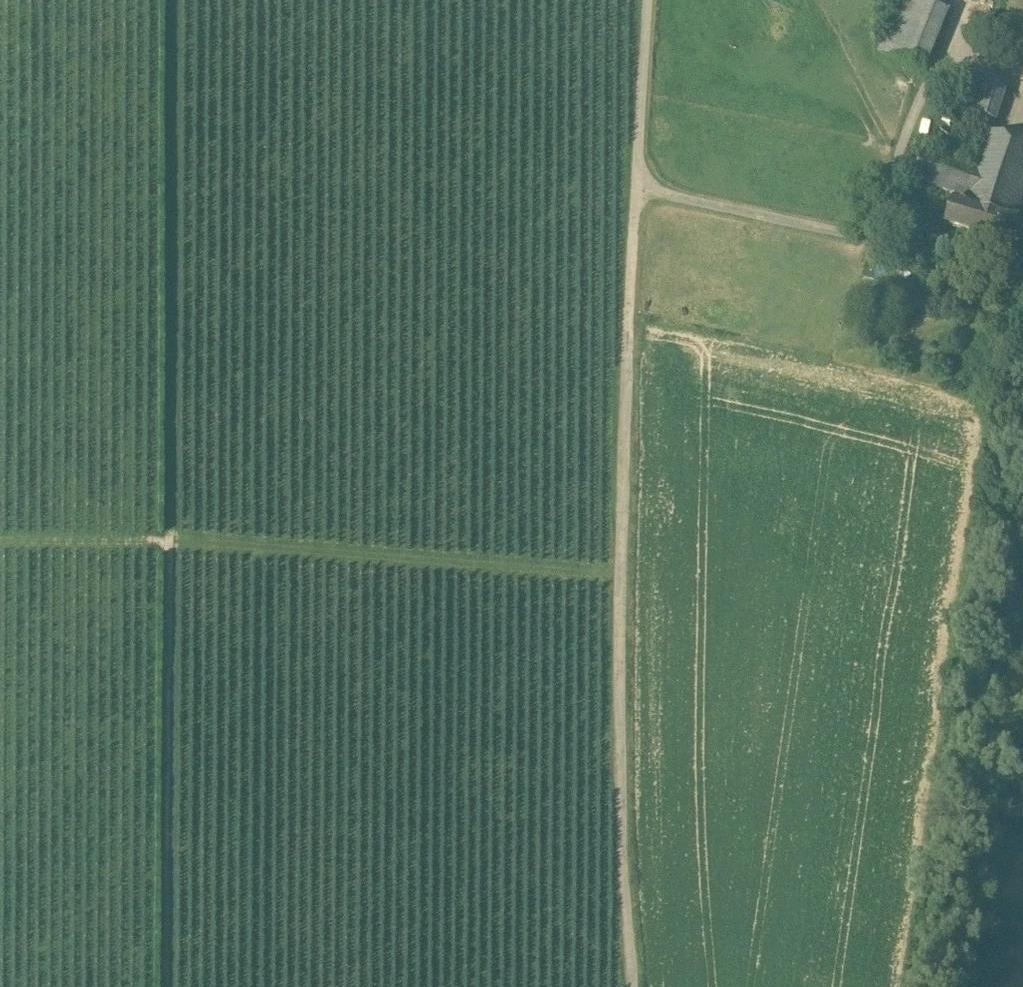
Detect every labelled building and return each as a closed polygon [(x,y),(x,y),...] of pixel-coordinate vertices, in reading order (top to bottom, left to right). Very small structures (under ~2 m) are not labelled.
[(949,11),(922,0),(899,0),(878,52),(926,71),(949,11)] [(998,41),(1022,49),(1022,0),(1011,0),(998,41)] [(997,121),(1007,90),(978,81),(968,111),(997,121)] [(1022,220),(1022,142),(987,130),(976,168),(924,152),(915,180),(967,197),(965,205),(954,202),(946,225),(1020,249),(1022,238),(1022,224),(1022,223),(1022,220)]
